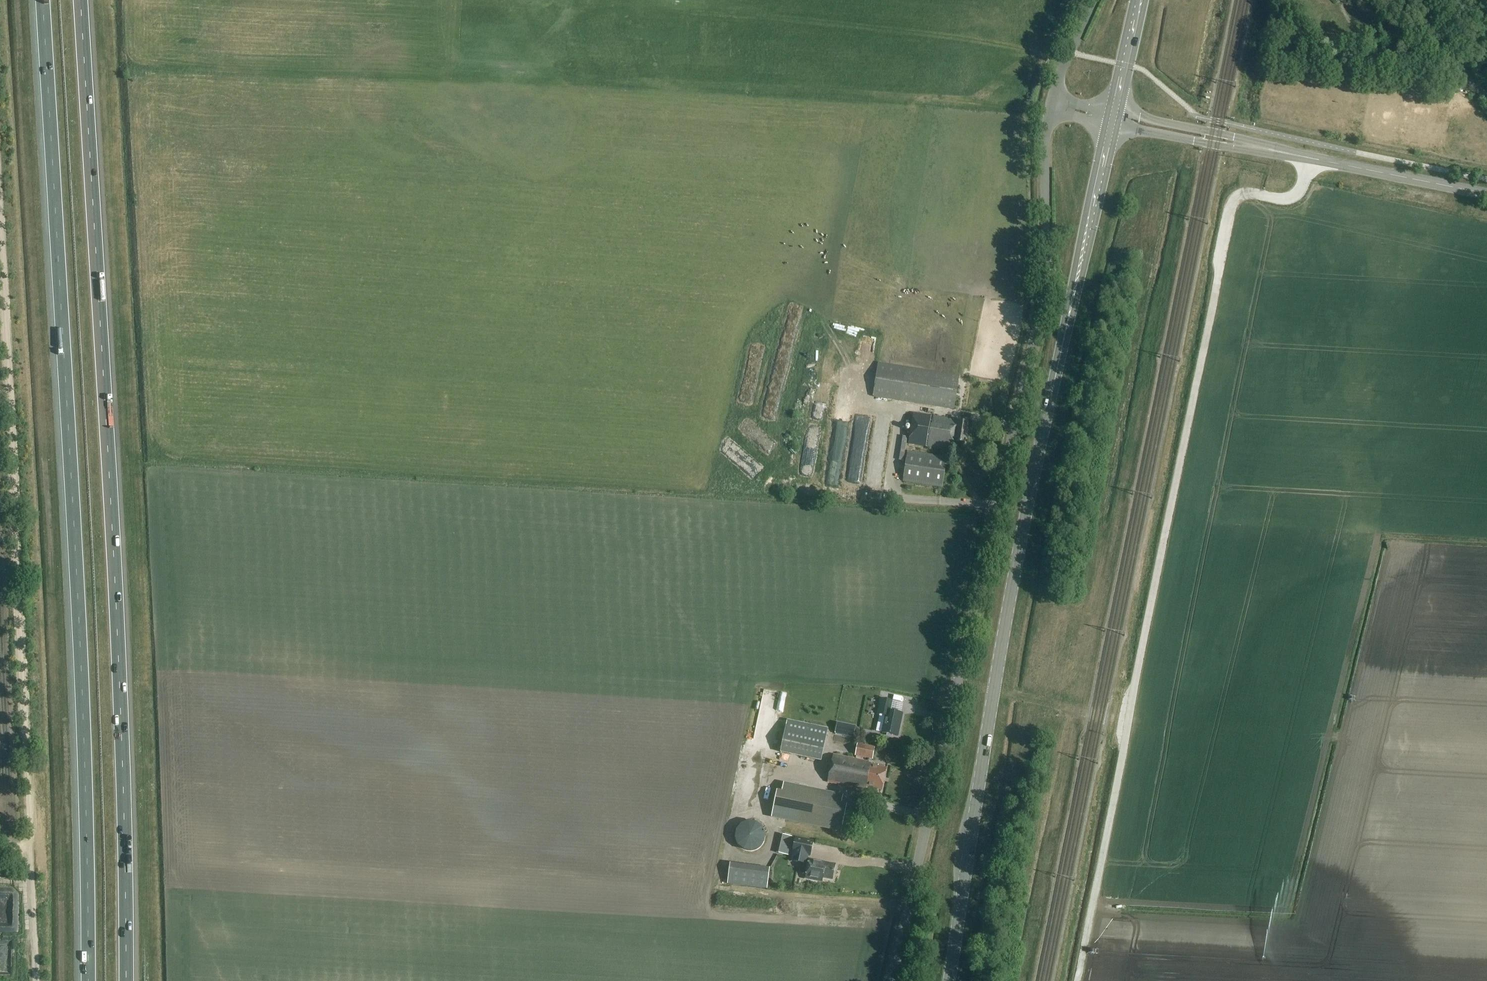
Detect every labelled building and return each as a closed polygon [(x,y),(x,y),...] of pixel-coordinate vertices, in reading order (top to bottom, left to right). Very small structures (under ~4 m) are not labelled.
[(844,372),(852,378),(860,367),(853,361),(844,372)] [(962,390),(964,381),(958,380),(959,375),(879,362),(873,398),(954,410),(957,389),(962,390)] [(952,419),(914,413),(909,444),(949,450),(950,442),(966,444),(969,424),(958,422),(959,418),(952,417),(952,419)] [(840,438),(852,439),(852,418),(841,417),(840,438)] [(942,487),(947,458),(907,452),(902,481),(942,487)] [(898,736),(903,714),(890,712),(893,702),(881,699),(877,714),(886,716),(882,733),(898,736)] [(822,762),(829,729),(788,720),(781,753),(822,762)] [(855,726),(837,721),(834,734),(852,738),(855,726)] [(872,764),(876,748),(858,744),(855,756),(870,759),(869,762),(835,755),(829,783),(866,791),(867,787),(882,790),(887,769),(879,767),(879,766),(872,764)] [(843,796),(791,785),(789,794),(777,792),(772,814),(841,828),(846,806),(841,805),(843,796)] [(748,786),(744,803),(752,805),(757,788),(748,786)] [(739,847),(746,851),(754,851),(762,847),(765,839),(764,831),(758,825),(750,822),(742,825),(737,831),(736,839),(739,847)] [(795,837),(790,861),(807,865),(808,856),(811,856),(814,841),(795,837)] [(769,888),(772,866),(731,860),(728,882),(769,888)] [(833,880),(836,865),(810,860),(806,879),(822,883),(823,878),(833,880)] [(714,870),(713,886),(722,886),(722,874),(718,874),(718,870),(714,870)] [(1179,878),(1179,891),(1190,891),(1190,878),(1179,878)] [(7,899),(6,925),(18,925),(19,899),(7,899)] [(14,943),(0,943),(0,970),(12,971),(14,943)]
